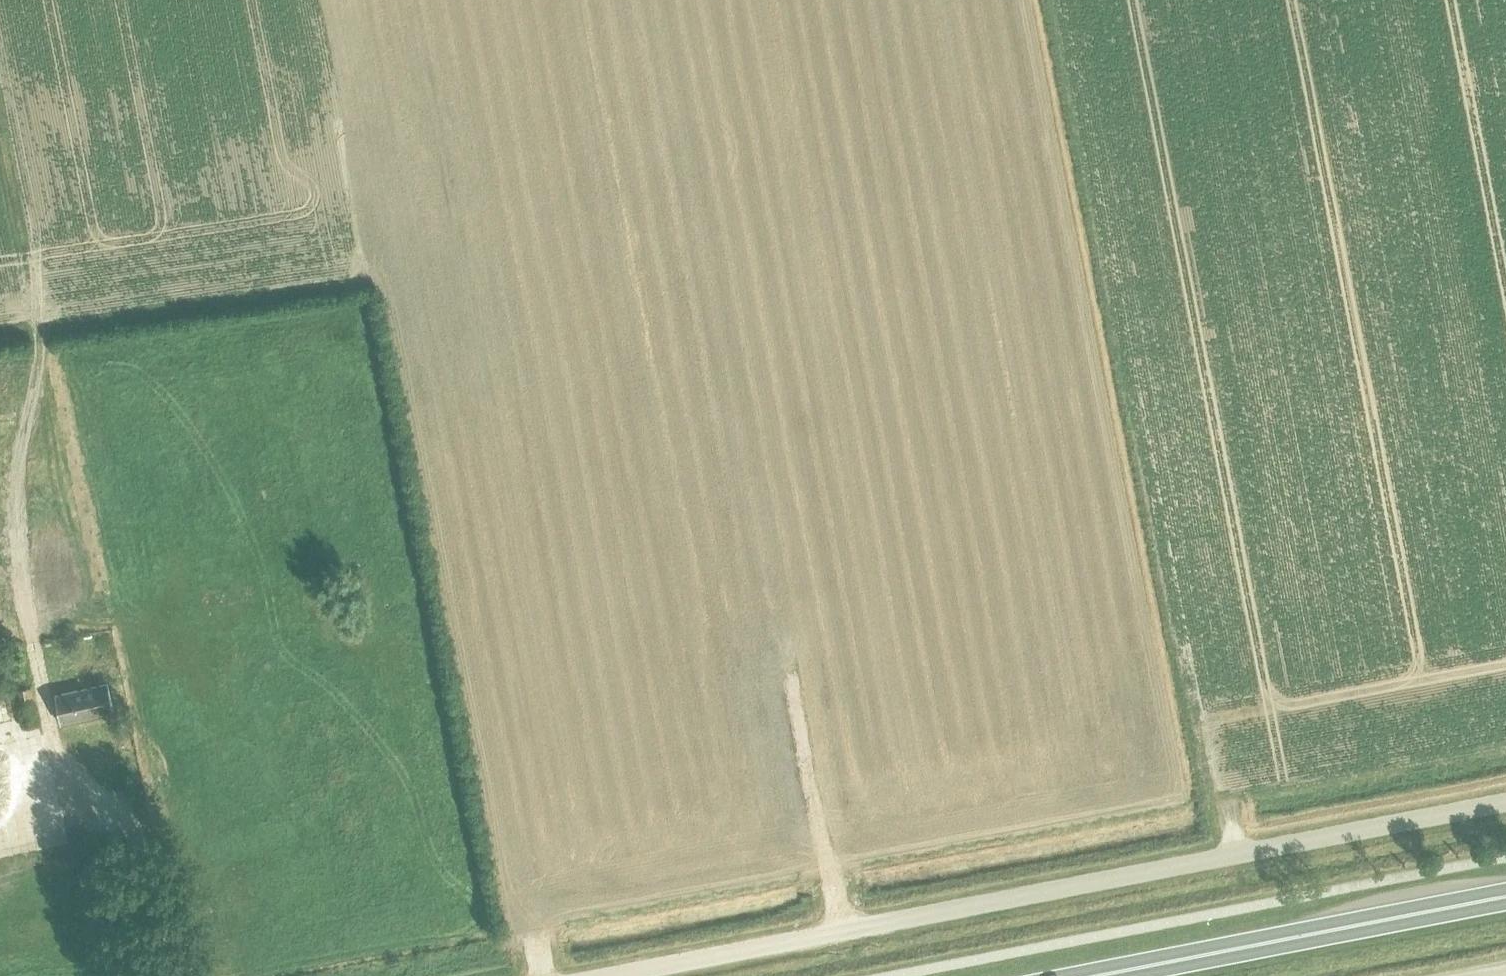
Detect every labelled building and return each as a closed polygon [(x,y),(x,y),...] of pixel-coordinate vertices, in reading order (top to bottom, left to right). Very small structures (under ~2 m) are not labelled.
[(56,695),(62,724),(115,712),(108,683),(56,695)]
